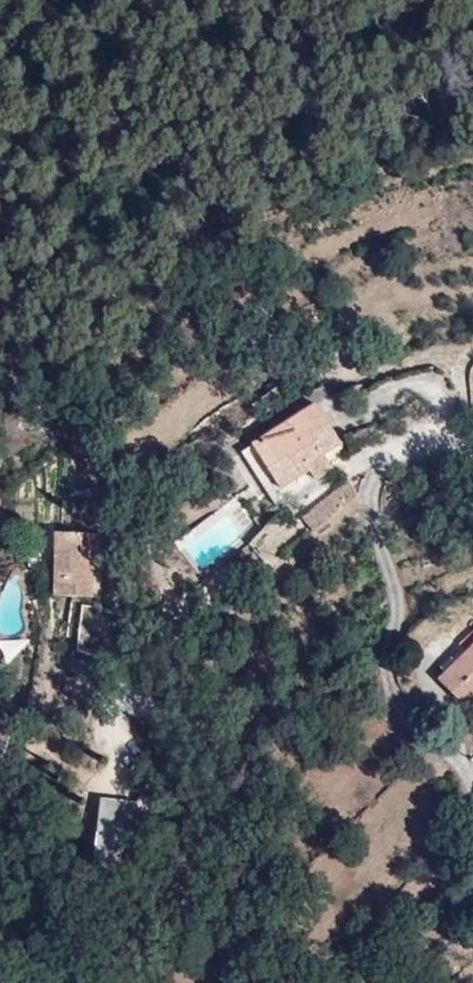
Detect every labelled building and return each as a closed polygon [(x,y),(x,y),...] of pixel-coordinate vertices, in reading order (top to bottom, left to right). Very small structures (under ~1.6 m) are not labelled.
[(338,448),(314,411),(250,452),(273,488),(262,497),(273,514),(334,476),(322,459),(338,448)] [(345,519),(360,510),(348,492),(333,501),(345,519)] [(298,523),(311,540),(345,519),(333,501),(298,523)] [(54,537),(53,575),(53,596),(90,598),(91,537),(54,537)] [(42,597),(53,596),(53,575),(42,575),(42,597)] [(26,637),(0,635),(0,656),(25,658),(26,637)] [(438,679),(455,697),(466,686),(472,693),(472,643),(438,679)] [(121,865),(141,802),(101,801),(96,863),(121,865)]
